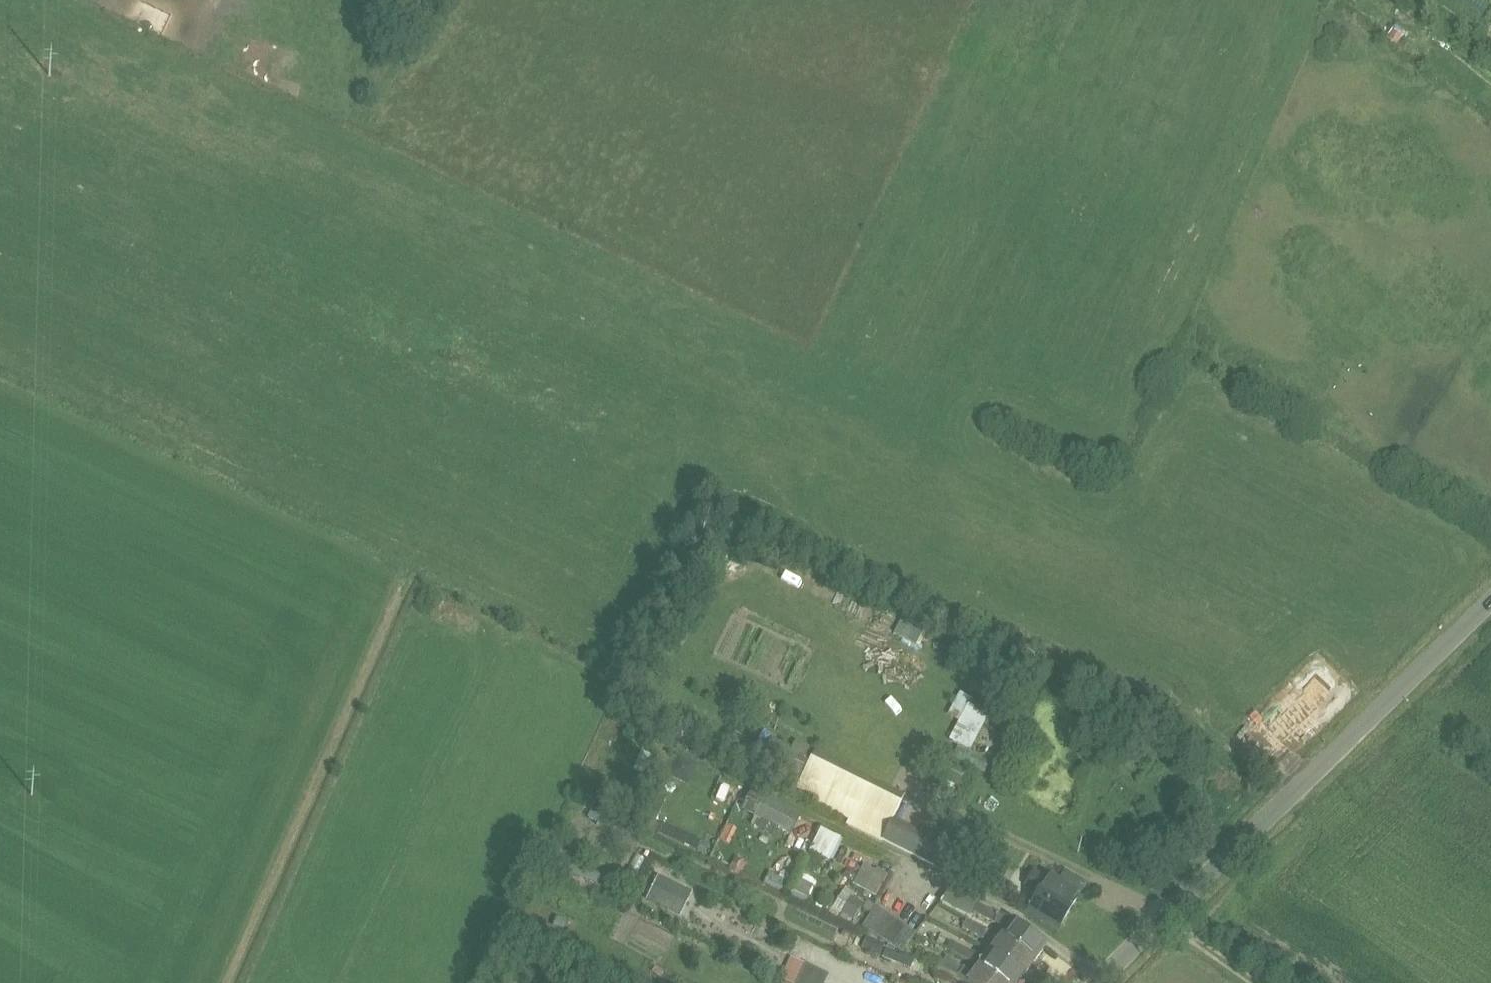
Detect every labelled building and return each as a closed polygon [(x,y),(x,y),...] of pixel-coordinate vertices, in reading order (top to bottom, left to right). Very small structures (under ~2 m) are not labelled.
[(900,620),(893,634),(919,648),(926,633),(900,620)] [(967,751),(987,709),(952,693),(941,716),(952,720),(943,740),(967,751)] [(674,741),(662,736),(658,743),(671,749),(674,741)] [(771,738),(758,766),(798,783),(809,757),(806,755),(810,747),(795,741),(793,747),(771,738)] [(952,759),(985,775),(989,764),(958,747),(952,759)] [(654,758),(641,752),(633,771),(658,783),(671,755),(658,749),(654,758)] [(940,779),(959,789),(967,773),(949,763),(940,779)] [(885,794),(869,785),(863,798),(861,797),(853,815),(847,826),(957,880),(961,871),(976,879),(986,858),(972,851),(973,849),(935,828),(928,838),(877,811),(885,794)] [(801,817),(751,791),(740,812),(753,818),(791,837),(801,817)] [(729,845),(736,830),(726,825),(719,841),(729,845)] [(820,830),(808,853),(832,865),(844,841),(820,830)] [(734,859),(728,873),(740,879),(747,865),(734,859)] [(876,870),(864,891),(876,898),(888,876),(876,870)] [(1048,878),(1033,870),(1023,885),(1038,894),(1029,909),(1061,931),(1079,897),(1048,878)] [(658,876),(646,901),(680,918),(692,893),(658,876)] [(856,926),(865,904),(839,894),(831,915),(856,926)] [(990,922),(995,914),(977,904),(972,914),(990,922)] [(873,934),(886,914),(876,908),(862,927),(873,934)] [(873,934),(884,942),(898,922),(886,914),(873,934)] [(1002,938),(1034,962),(1046,947),(1014,923),(999,916),(994,925),(1007,931),(1002,938)] [(777,926),(764,919),(759,929),(772,935),(777,926)] [(987,930),(966,920),(962,930),(983,939),(987,930)] [(884,942),(894,948),(907,928),(898,922),(884,942)] [(907,928),(894,948),(902,954),(916,934),(907,928)] [(879,956),(884,945),(866,937),(861,949),(866,951),(864,953),(873,957),(874,954),(879,956)] [(1023,977),(1034,962),(1002,938),(991,953),(1023,977)] [(978,970),(997,982),(1018,982),(1023,977),(991,953),(984,962),(957,945),(951,954),(978,970)] [(917,949),(913,960),(927,966),(932,956),(917,949)] [(882,959),(892,963),(895,954),(885,950),(882,959)] [(791,958),(779,980),(785,982),(825,982),(829,975),(791,958)] [(978,970),(973,977),(963,969),(947,958),(939,969),(957,977),(958,974),(967,982),(997,982),(978,970)] [(910,960),(907,969),(921,975),(924,966),(910,960)]
